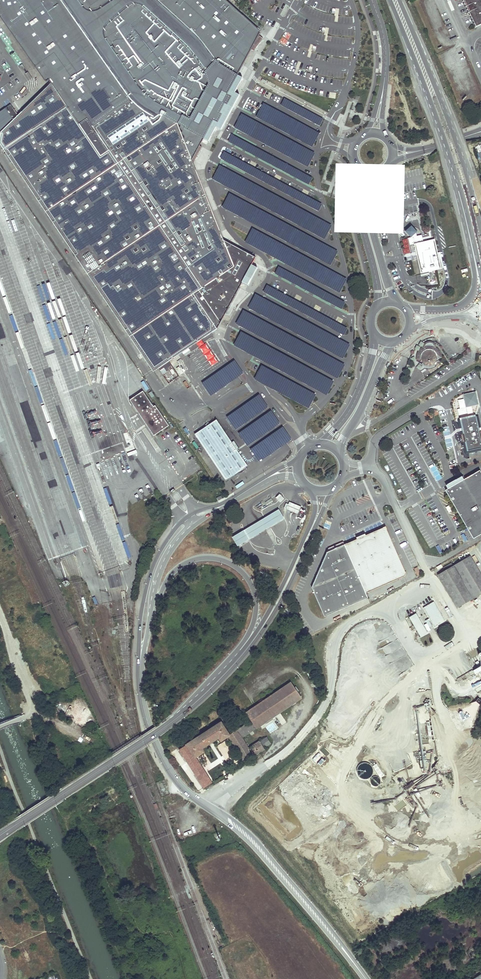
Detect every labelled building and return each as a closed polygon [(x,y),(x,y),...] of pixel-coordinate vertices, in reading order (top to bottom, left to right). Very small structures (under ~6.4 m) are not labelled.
[(240,95),(235,92),(243,77),(238,75),(246,59),(252,49),(254,50),(263,39),(259,36),(260,34),(223,0),(0,0),(0,18),(46,82),(49,78),(52,83),(1,132),(0,137),(0,144),(36,198),(152,371),(216,328),(224,313),(227,315),(242,286),(239,284),(240,283),(241,281),(244,282),(247,277),(248,277),(250,277),(251,276),(252,275),(252,274),(252,272),(251,271),(250,270),(253,265),(250,264),(251,262),(254,256),(243,250),(230,243),(223,240),(222,237),(200,182),(191,160),(203,138),(209,141),(216,127),(221,129),(230,112),(240,95)] [(475,24),(480,21),(480,1),(480,0),(463,0),(475,24)] [(324,119),(285,99),(281,106),(320,127),(324,119)] [(320,134),(264,104),(257,118),(313,148),(320,134)] [(316,154),(242,114),(234,129),(308,168),(316,154)] [(312,179),(232,136),(228,142),(309,185),(312,179)] [(323,205),(225,152),(221,160),(319,212),(323,205)] [(332,226),(220,166),(213,180),(325,240),(332,226)] [(339,252),(229,194),(222,208),(331,266),(339,252)] [(415,245),(421,273),(440,269),(440,268),(443,268),(442,265),(440,266),(438,257),(440,257),(439,253),(437,254),(434,240),(423,243),(421,236),(416,237),(416,233),(417,232),(411,226),(405,232),(411,238),(408,239),(409,246),(415,245)] [(348,280),(253,229),(245,243),(340,294),(348,280)] [(257,265),(251,262),(250,264),(253,265),(250,270),(251,271),(252,272),(252,274),(252,275),(251,276),(250,277),(248,277),(247,277),(244,282),(241,281),(240,283),(246,286),(257,265)] [(346,303),(279,268),(275,275),(342,310),(346,303)] [(348,329),(268,286),(264,293),(344,336),(348,329)] [(351,346),(256,295),(249,309),(343,359),(351,346)] [(338,380),(346,366),(244,311),(236,325),(338,380)] [(334,383),(241,333),(234,346),(327,396),(334,383)] [(437,357),(442,356),(442,355),(441,353),(440,351),(439,350),(438,349),(437,348),(436,347),(434,346),(433,346),(432,345),(430,345),(428,345),(427,345),(426,346),(424,346),(423,347),(421,348),(420,349),(419,350),(418,351),(417,353),(417,354),(416,355),(416,356),(416,357),(422,358),(422,359),(420,359),(420,360),(420,361),(421,362),(421,363),(422,364),(423,365),(424,366),(426,367),(427,367),(429,367),(430,367),(431,367),(433,367),(434,366),(435,366),(436,365),(437,364),(437,363),(438,362),(436,361),(437,360),(437,358),(437,357)] [(235,361),(202,384),(211,397),(244,374),(235,361)] [(317,396),(262,366),(255,380),(309,409),(317,396)] [(155,433),(168,424),(156,405),(154,407),(143,391),(130,400),(140,416),(142,415),(155,433)] [(479,404),(476,393),(464,395),(465,399),(467,407),(472,406),(479,404)] [(259,395),(227,418),(236,431),(268,408),(259,395)] [(465,399),(458,400),(460,409),(467,407),(465,399)] [(472,408),(472,406),(467,407),(460,409),(458,409),(459,416),(465,414),(466,417),(474,415),(473,412),(472,408)] [(271,411),(239,435),(248,447),(280,424),(271,411)] [(140,416),(153,434),(155,433),(142,415),(140,416)] [(474,415),(466,417),(460,418),(467,452),(480,449),(480,439),(476,415),(474,415)] [(226,482),(248,468),(218,420),(195,434),(226,482)] [(154,436),(170,426),(168,424),(155,433),(153,434),(154,436)] [(283,428),(250,451),(259,463),(292,440),(283,428)] [(186,450),(179,454),(177,450),(174,451),(183,466),(192,460),(186,450)] [(480,470),(446,490),(474,539),(480,534),(480,471),(480,470)] [(301,508),(289,503),(286,510),(298,515),(301,508)] [(279,510),(232,537),(238,547),(285,519),(279,510)] [(385,527),(345,545),(366,592),(407,574),(385,527)] [(345,545),(327,553),(312,588),(325,617),(368,598),(366,592),(345,545)] [(480,594),(480,574),(470,556),(454,566),(452,563),(443,567),(445,571),(438,575),(457,608),(480,594)] [(423,608),(434,627),(445,621),(434,602),(423,608)] [(410,617),(417,631),(416,632),(419,637),(427,633),(417,613),(410,617)] [(251,721),(237,730),(243,739),(302,698),(291,682),(246,713),(251,721)] [(84,704),(74,708),(78,718),(88,714),(84,704)] [(245,762),(253,757),(248,749),(236,731),(230,735),(221,722),(179,750),(204,788),(212,782),(196,758),(205,752),(203,749),(219,738),(221,741),(229,736),(245,762)] [(248,749),(253,757),(265,749),(264,748),(271,743),(267,737),(248,749)] [(472,975),(475,978),(473,978),(480,978),(480,969),(472,975)]
